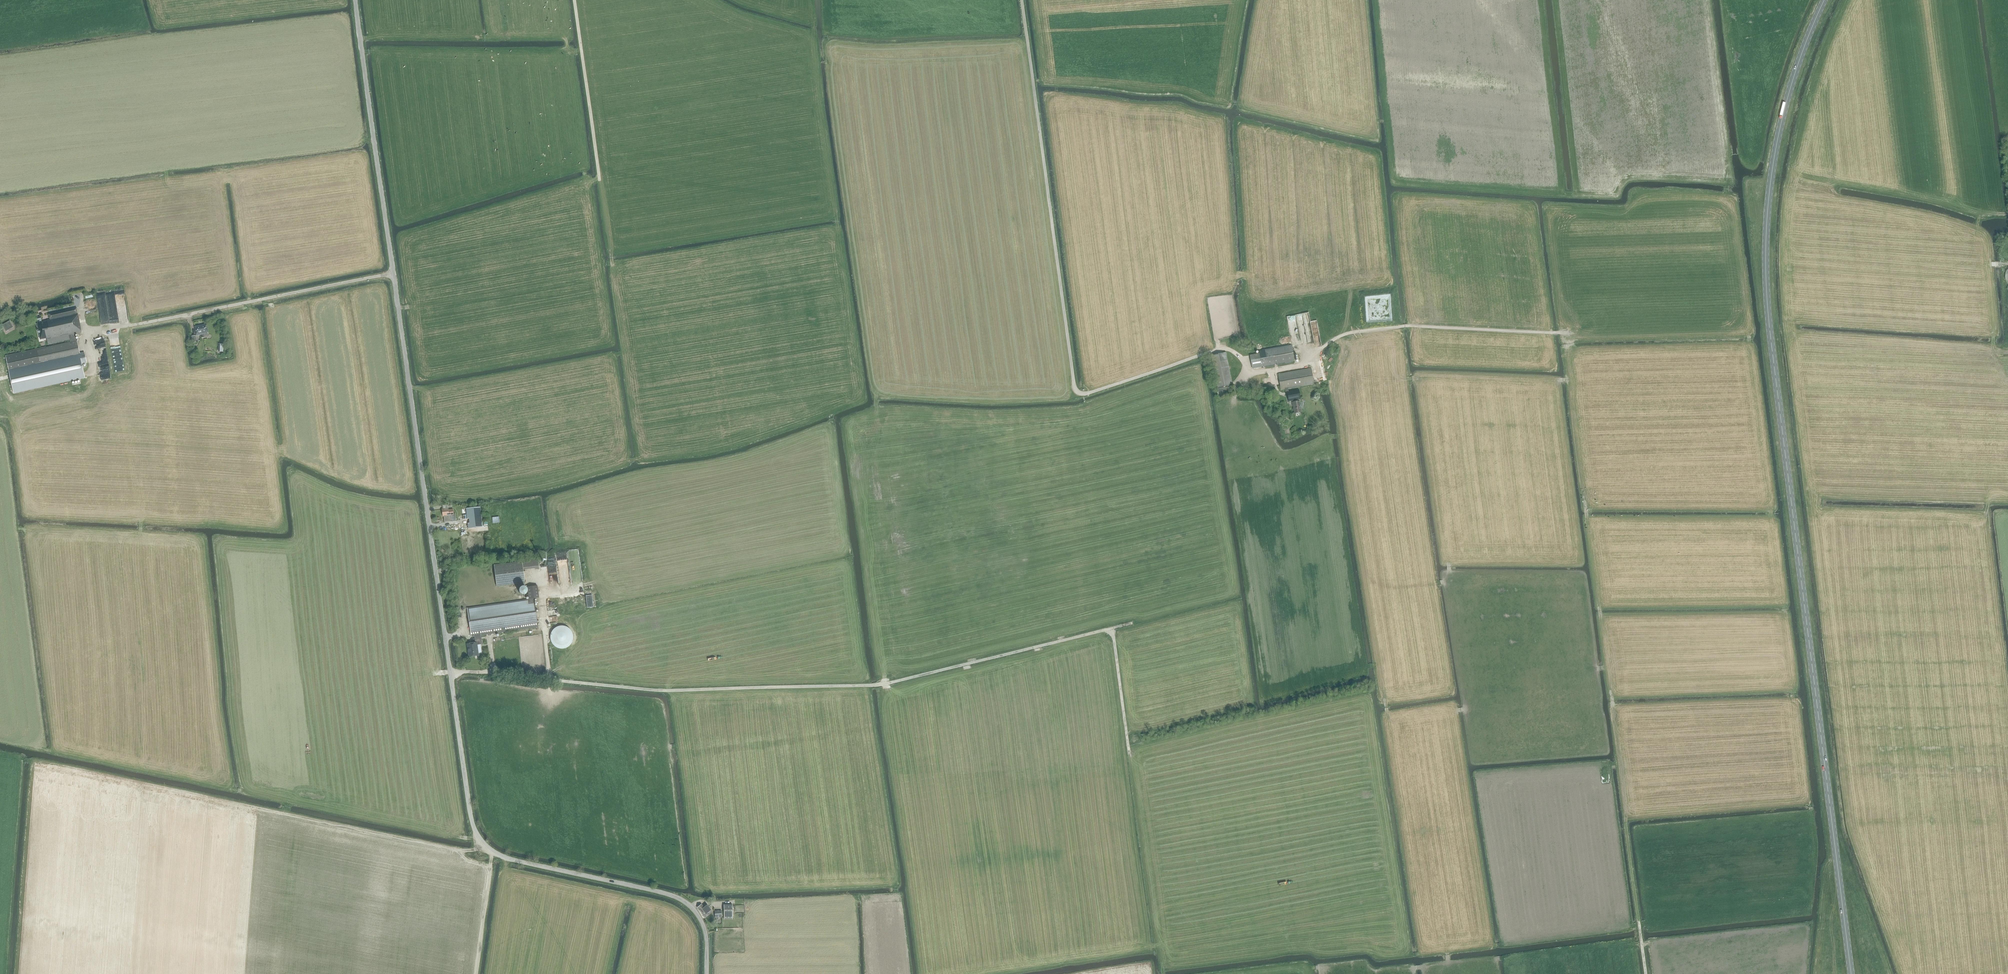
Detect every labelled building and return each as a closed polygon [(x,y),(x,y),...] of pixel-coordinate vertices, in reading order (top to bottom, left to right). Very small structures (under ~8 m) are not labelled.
[(125,290),(106,293),(110,323),(129,320),(128,316),(121,317),(121,313),(118,314),(117,301),(126,300),(125,290)] [(38,330),(39,334),(40,339),(46,338),(47,344),(69,339),(70,342),(46,347),(5,356),(13,393),(85,378),(82,364),(87,363),(84,352),(80,353),(77,340),(76,340),(74,333),(81,332),(76,308),(49,314),(50,319),(47,320),(47,321),(42,322),(41,317),(37,317),(37,320),(39,320),(40,321),(37,322),(38,324),(37,324),(38,330)] [(1322,345),(1317,320),(1311,321),(1309,313),(1288,316),(1290,324),(1297,323),(1298,330),(1305,329),(1308,343),(1315,342),(1316,346),(1322,345)] [(204,334),(208,333),(206,324),(195,327),(196,335),(200,335),(201,338),(205,337),(204,334)] [(1292,345),(1259,352),(1259,353),(1256,354),(1250,355),(1252,368),(1292,361),(1295,361),(1292,345)] [(1217,388),(1232,385),(1226,353),(1211,356),(1217,388)] [(1314,384),(1311,368),(1299,370),(1278,374),(1281,390),(1285,390),(1285,392),(1286,392),(1288,402),(1293,401),(1293,402),(1292,402),(1292,406),(1293,406),(1294,414),(1302,412),(1300,401),(1299,401),(1299,400),(1301,399),(1299,389),(1288,391),(1288,389),(1314,384)] [(483,527),(480,507),(466,508),(467,519),(469,518),(470,523),(468,523),(469,529),(483,527)] [(455,514),(454,514),(453,509),(448,510),(448,508),(442,509),(443,517),(450,516),(450,521),(456,520),(455,514)] [(558,552),(558,563),(568,563),(568,552),(558,552)] [(525,583),(523,570),(539,568),(538,559),(494,565),(496,586),(525,583)] [(529,599),(534,598),(539,598),(537,586),(527,587),(529,599)] [(534,598),(529,599),(467,608),(471,637),(474,636),(475,643),(467,644),(469,657),(478,655),(477,645),(482,644),(481,635),(538,627),(534,598)] [(555,649),(572,649),(573,628),(555,628),(555,649)] [(705,918),(709,914),(708,912),(711,910),(707,905),(706,906),(705,904),(703,906),(701,904),(697,907),(705,918)] [(733,905),(724,905),(724,919),(732,920),(733,905)]
